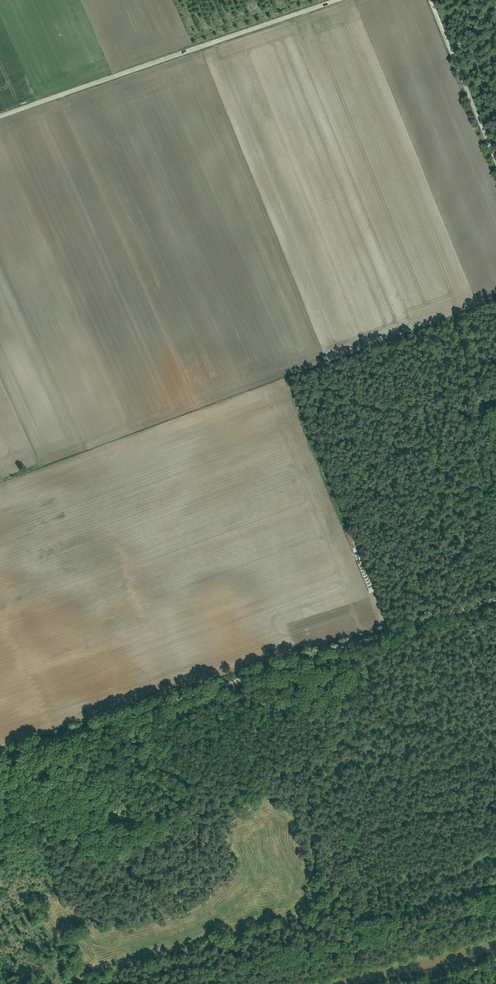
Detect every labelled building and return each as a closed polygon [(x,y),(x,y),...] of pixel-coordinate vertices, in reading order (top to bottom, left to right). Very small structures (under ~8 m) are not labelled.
[(54,601),(63,599),(62,593),(52,595),(54,601)]
